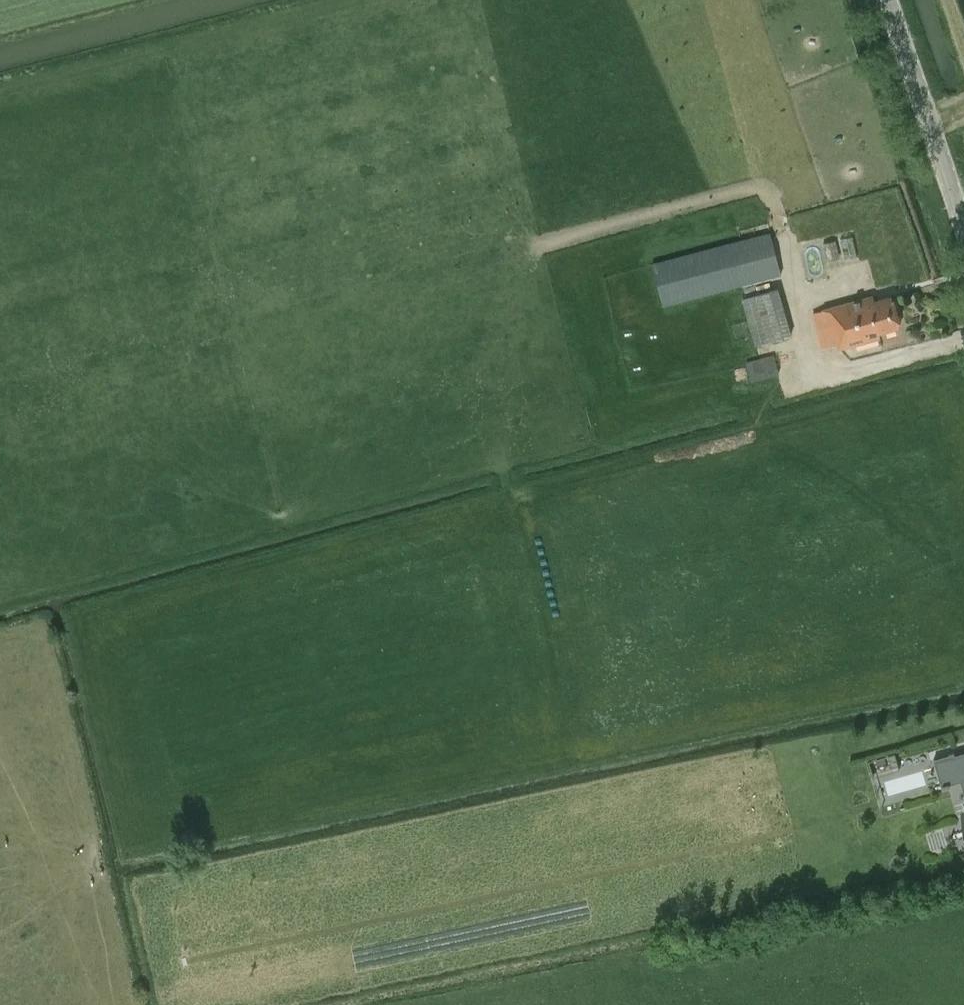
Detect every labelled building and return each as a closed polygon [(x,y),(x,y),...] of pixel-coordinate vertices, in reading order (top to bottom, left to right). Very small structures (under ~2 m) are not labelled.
[(652,256),(665,306),(783,275),(770,225),(652,256)] [(835,241),(823,243),(825,254),(837,251),(835,241)] [(755,344),(791,334),(778,289),(742,298),(755,344)] [(880,336),(879,332),(900,326),(891,295),(874,300),(873,296),(814,313),(823,347),(839,342),(841,347),(880,336)] [(751,380),(779,373),(774,353),(747,361),(751,380)] [(960,806),(963,806),(963,744),(936,748),(941,788),(958,786),(960,806)]
